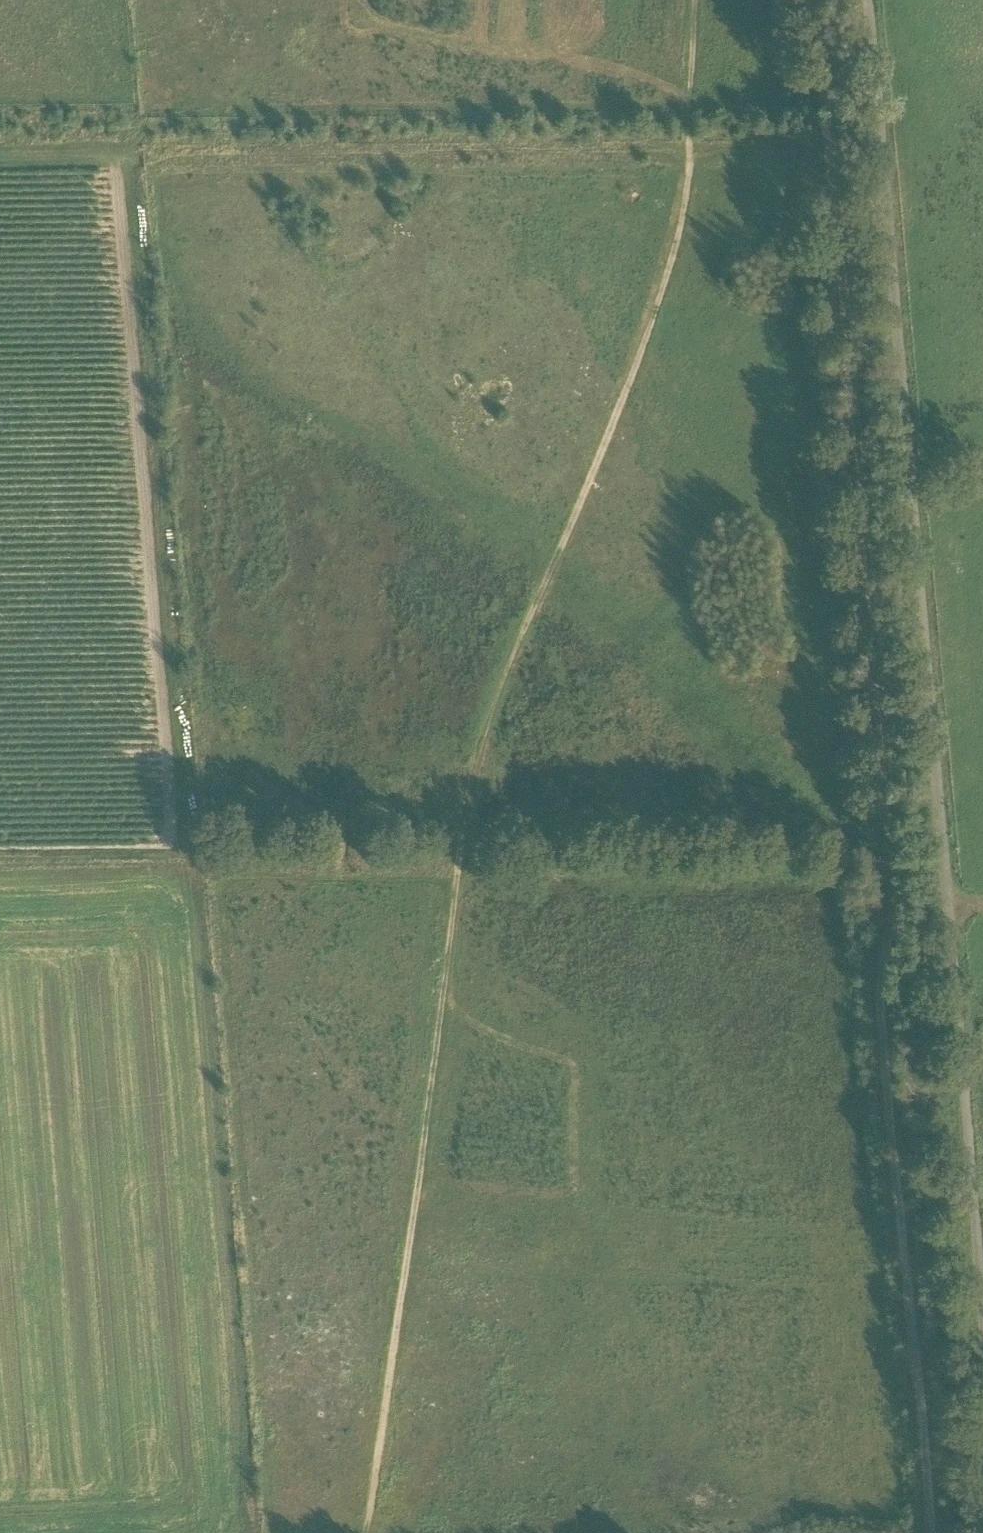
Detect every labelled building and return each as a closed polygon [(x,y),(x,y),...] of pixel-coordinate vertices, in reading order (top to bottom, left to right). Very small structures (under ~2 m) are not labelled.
[(856,101),(859,103),(862,102),(865,100),(864,88),(855,88),(855,89),(855,95),(856,101)]
